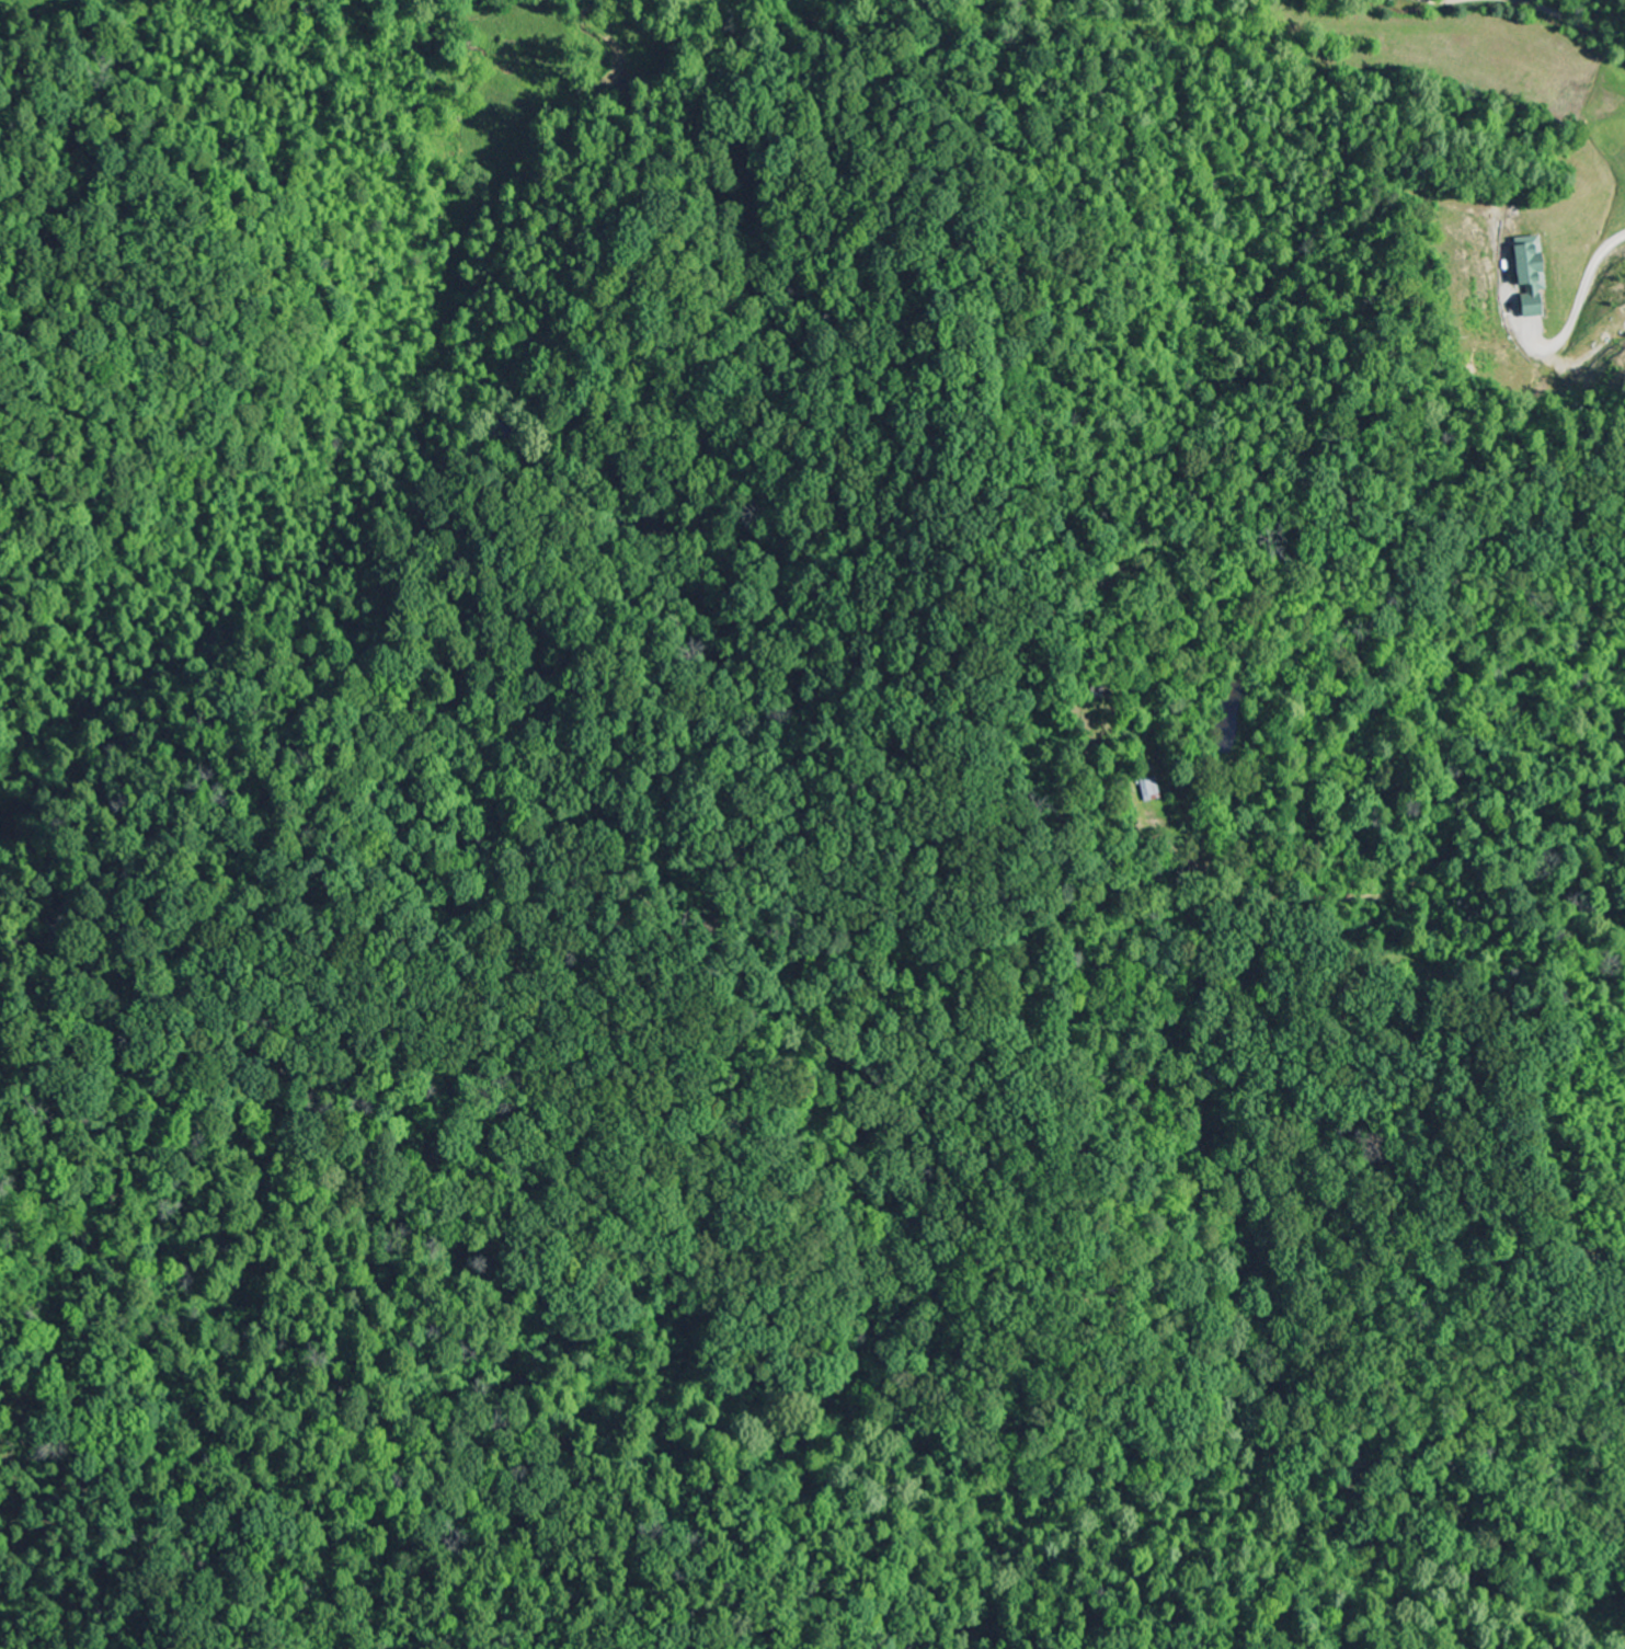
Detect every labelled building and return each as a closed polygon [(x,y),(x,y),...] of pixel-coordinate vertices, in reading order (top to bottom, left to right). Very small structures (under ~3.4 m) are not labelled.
[(1514,288),(1524,287),(1525,296),(1516,297),(1519,320),(1539,317),(1535,292),(1542,291),(1535,237),(1508,241),(1514,288)] [(1160,799),(1157,778),(1140,781),(1143,802),(1160,799)]
